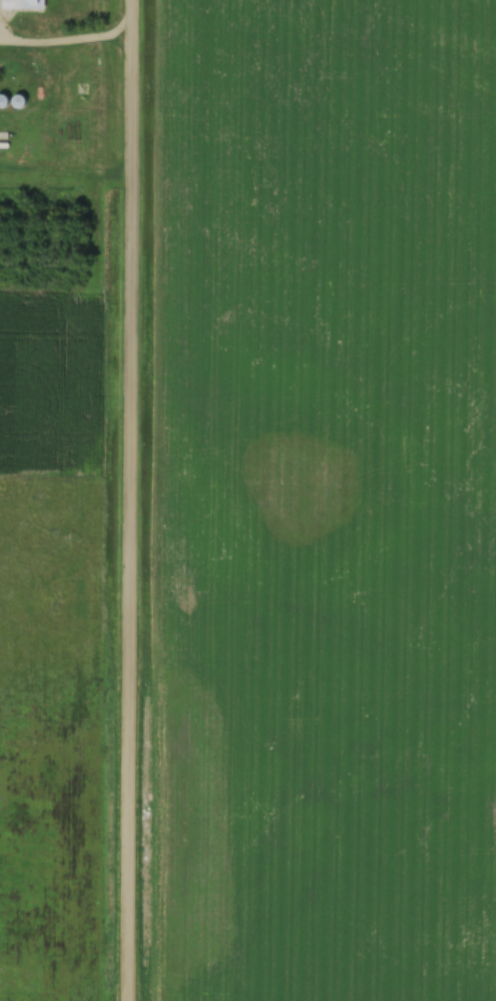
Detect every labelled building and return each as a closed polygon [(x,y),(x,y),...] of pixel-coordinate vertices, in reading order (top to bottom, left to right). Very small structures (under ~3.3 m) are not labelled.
[(1,10),(43,10),(43,0),(1,0),(1,10)]
